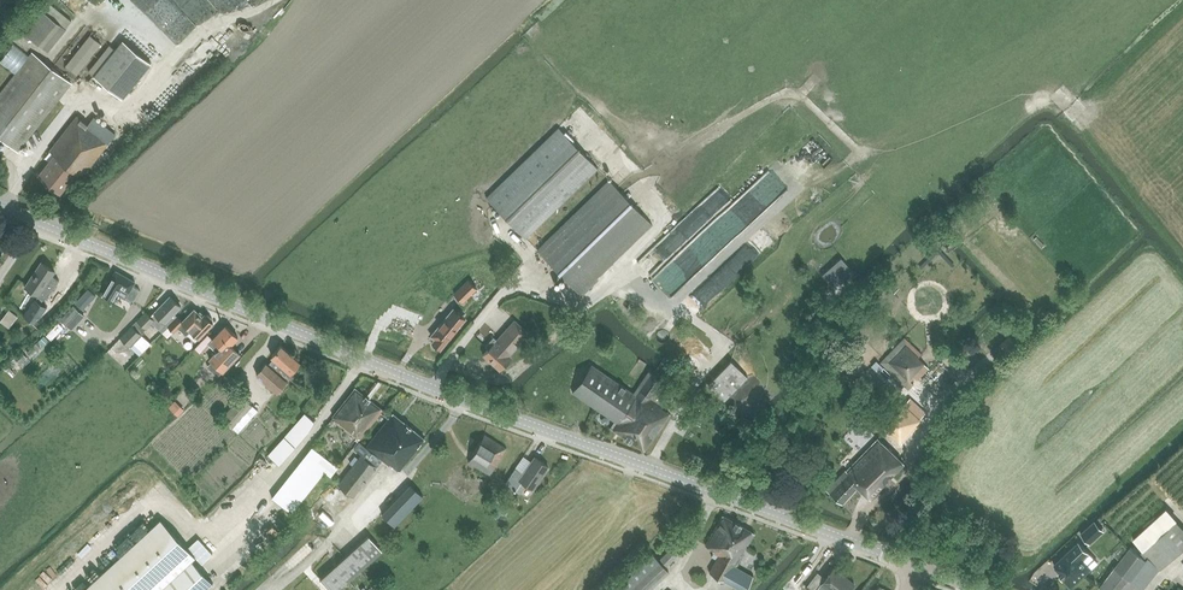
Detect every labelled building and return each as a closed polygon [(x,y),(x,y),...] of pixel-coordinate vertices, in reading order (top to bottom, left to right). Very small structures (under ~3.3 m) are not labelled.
[(136,0),(120,0),(117,5),(129,12),(136,0)] [(41,8),(36,13),(22,31),(42,47),(61,24),(41,8)] [(68,61),(81,69),(103,35),(90,27),(68,61)] [(121,99),(150,63),(122,40),(102,64),(94,58),(85,69),(93,76),(121,99)] [(0,62),(15,73),(0,91),(0,138),(18,152),(72,83),(32,51),(29,55),(15,44),(0,62)] [(174,93),(171,90),(174,86),(168,79),(142,103),(152,114),(174,93)] [(37,175),(61,193),(77,173),(82,177),(116,133),(93,115),(87,124),(77,115),(49,151),(53,154),(37,175)] [(526,239),(598,168),(558,127),(485,197),(526,239)] [(580,294),(652,224),(609,180),(537,250),(580,294)] [(727,265),(734,265),(743,258),(750,258),(761,248),(761,245),(752,234),(745,234),(762,219),(758,213),(756,215),(756,222),(748,222),(730,237),(730,243),(737,243),(738,244),(715,264),(708,257),(691,272),(690,283),(695,283),(714,266),(725,267),(727,265)] [(764,224),(756,229),(765,241),(773,236),(764,224)] [(665,252),(659,244),(650,250),(656,259),(665,252)] [(836,291),(855,274),(841,257),(821,275),(836,291)] [(58,280),(51,275),(54,270),(42,261),(25,287),(39,296),(45,299),(58,280)] [(140,290),(132,285),(135,281),(115,270),(102,294),(113,300),(117,294),(132,303),(140,290)] [(468,280),(454,293),(462,302),(476,288),(468,280)] [(165,323),(181,306),(169,295),(153,313),(151,315),(145,311),(137,320),(132,325),(131,325),(120,337),(140,355),(151,343),(141,334),(141,333),(146,328),(152,322),(159,329),(165,323)] [(34,299),(23,315),(34,322),(37,318),(40,318),(46,307),(34,299)] [(11,320),(19,308),(11,303),(2,314),(11,320)] [(72,306),(59,320),(70,330),(84,316),(72,306)] [(174,332),(179,327),(186,334),(190,330),(198,339),(213,323),(204,314),(202,316),(194,308),(182,320),(177,316),(167,327),(174,332)] [(440,349),(453,333),(452,332),(465,317),(456,310),(444,325),(441,323),(430,335),(434,339),(431,342),(440,349)] [(514,318),(506,328),(496,339),(493,336),(484,346),(488,349),(482,355),(499,370),(511,356),(510,355),(521,342),(530,332),(514,318)] [(212,338),(211,339),(208,342),(215,347),(217,349),(213,354),(209,359),(214,365),(223,372),(234,359),(239,354),(230,345),(239,337),(225,324),(212,338)] [(200,352),(208,342),(211,339),(212,338),(207,334),(194,347),(200,352)] [(880,363),(908,389),(914,383),(911,380),(914,377),(918,380),(929,368),(923,362),(924,362),(918,357),(922,353),(904,337),(880,363)] [(285,378),(290,373),(299,361),(281,345),(271,356),(273,358),(268,363),(266,362),(255,374),(277,392),(287,380),(285,378)] [(942,358),(924,375),(937,390),(956,373),(942,358)] [(731,359),(719,372),(707,384),(723,400),(747,375),(731,359)] [(644,452),(670,413),(668,412),(669,412),(661,407),(662,405),(661,404),(673,387),(648,370),(633,392),(591,364),(571,393),(614,421),(609,428),(644,452)] [(355,440),(357,441),(358,442),(359,439),(360,440),(384,410),(354,386),(332,415),(338,421),(337,423),(357,438),(355,440)] [(178,394),(170,399),(179,410),(186,405),(178,394)] [(915,425),(925,412),(910,398),(881,428),(899,444),(917,426),(915,425)] [(238,435),(259,412),(248,402),(227,425),(238,435)] [(282,458),(318,416),(306,406),(270,448),(282,458)] [(399,470),(425,437),(392,412),(367,444),(361,440),(354,449),(360,453),(337,485),(353,497),(376,467),(377,468),(383,460),(388,464),(390,463),(399,470)] [(870,499),(904,463),(859,420),(842,439),(853,450),(860,456),(846,472),(844,470),(826,489),(842,503),(856,487),(870,499)] [(485,433),(468,462),(490,475),(507,447),(485,433)] [(333,462),(312,446),(271,497),(293,514),(333,462)] [(258,458),(272,468),(280,458),(266,447),(258,458)] [(534,456),(523,473),(515,468),(504,484),(514,490),(520,481),(533,489),(549,466),(534,456)] [(423,494),(410,482),(381,513),(394,525),(423,494)] [(490,504),(497,511),(503,504),(496,497),(490,504)] [(237,518),(242,525),(250,518),(244,512),(237,518)] [(753,576),(735,566),(755,533),(722,514),(704,545),(713,550),(712,552),(717,555),(708,572),(741,589),(744,589),(753,576)] [(208,577),(192,560),(196,557),(160,518),(82,589),(204,589),(213,582),(208,577)] [(1104,589),(1139,589),(1141,588),(1143,589),(1159,568),(1160,569),(1182,549),(1182,527),(1176,520),(1143,550),(1142,549),(1139,554),(1130,547),(1099,587),(1104,589)] [(1095,521),(1081,534),(1090,543),(1104,530),(1095,521)] [(319,580),(329,589),(338,589),(363,566),(364,567),(383,548),(367,534),(319,580)] [(70,570),(93,549),(86,541),(63,562),(70,570)] [(1058,573),(1069,586),(1088,569),(1089,567),(1082,559),(1088,554),(1077,542),(1053,565),(1054,567),(1054,568),(1058,573)] [(667,566),(678,556),(671,548),(660,558),(667,566)] [(670,571),(653,554),(614,589),(649,589),(670,571)] [(827,589),(848,589),(854,583),(833,567),(825,578),(817,572),(806,586),(812,589),(817,589),(821,585),(827,589)]
